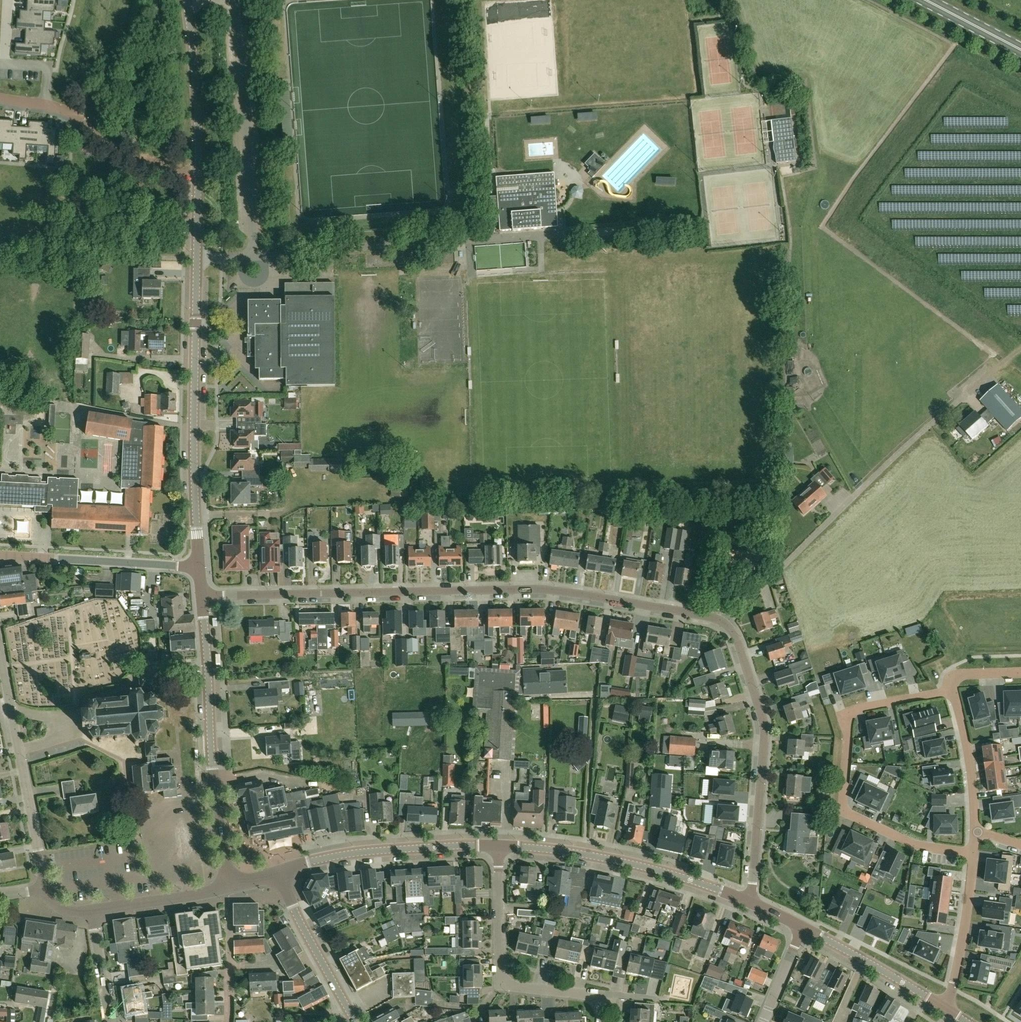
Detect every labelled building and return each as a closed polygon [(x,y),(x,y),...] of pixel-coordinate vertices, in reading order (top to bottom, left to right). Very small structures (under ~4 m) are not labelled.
[(43,12),(51,12),(55,13),(55,6),(56,6),(56,5),(27,4),(27,11),(20,10),(20,19),(17,19),(17,20),(45,21),(43,21),(43,12)] [(45,31),(45,21),(17,20),(17,29),(25,30),(25,37),(55,38),(56,32),(45,31)] [(55,39),(55,38),(25,37),(25,44),(16,43),(15,53),(41,55),(41,45),(54,46),(54,39),(55,39)] [(778,116),(791,116),(791,107),(778,107),(778,116)] [(791,118),(771,121),(774,142),(777,142),(777,148),(776,149),(777,156),(775,156),(776,163),(796,160),(791,118)] [(19,156),(21,127),(14,127),(14,121),(4,120),(2,144),(13,145),(12,155),(19,156)] [(38,146),(39,122),(29,122),(28,128),(21,127),(19,156),(19,160),(26,160),(27,146),(38,146)] [(49,123),(39,122),(38,146),(48,147),(48,157),(55,158),(56,143),(57,129),(49,129),(49,123)] [(598,157),(587,169),(594,176),(606,164),(598,157)] [(541,228),(558,227),(554,173),(496,177),(500,232),(512,231),(541,229),(541,228)] [(578,199),(585,196),(582,189),(575,192),(578,199)] [(161,299),(161,282),(149,282),(149,276),(150,276),(150,269),(137,269),(137,276),(143,276),(143,298),(161,299)] [(335,386),(335,297),(335,283),(285,283),(285,306),(281,306),(281,302),(251,302),(251,334),(248,334),(248,335),(248,336),(248,339),(248,356),(256,356),(256,368),(260,369),(260,378),(286,379),(286,386),(335,386)] [(164,350),(164,335),(154,335),(154,333),(142,332),(129,331),(129,351),(141,351),(141,341),(149,341),(149,350),(164,350)] [(75,359),(89,360),(90,335),(77,335),(75,359)] [(80,361),(80,369),(93,369),(93,361),(80,361)] [(106,374),(106,394),(119,395),(120,375),(106,374)] [(139,389),(138,378),(128,379),(128,389),(139,389)] [(977,398),(987,410),(994,417),(1002,426),(1020,410),(993,380),(975,396),(977,398)] [(175,411),(175,395),(163,395),(163,396),(145,396),(145,416),(156,416),(157,402),(163,403),(162,411),(175,411)] [(242,423),(261,423),(261,402),(249,403),(249,401),(235,401),(235,407),(231,407),(231,416),(242,416),(242,423)] [(986,424),(994,417),(987,410),(979,417),(976,413),(960,426),(972,440),(988,426),(986,424)] [(1008,421),(1016,431),(1020,427),(1020,411),(1008,421)] [(86,435),(123,441),(121,489),(126,489),(125,508),(124,532),(133,532),(133,535),(148,536),(150,490),(160,490),(163,428),(145,427),(145,424),(89,414),(86,435)] [(262,435),(261,423),(242,423),(243,431),(232,431),(232,440),(235,440),(235,446),(251,446),(251,440),(254,440),(254,435),(262,435)] [(286,463),(296,463),(296,452),(285,453),(286,463)] [(242,470),(242,477),(263,477),(260,477),(260,465),(254,465),(254,461),(251,461),(251,455),(236,455),(236,461),(232,461),(232,469),(242,470)] [(298,468),(312,468),(312,474),(348,473),(347,462),(313,463),(313,457),(298,458),(298,468)] [(75,475),(74,461),(66,461),(67,476),(75,475)] [(819,474),(827,484),(833,478),(825,468),(819,474)] [(48,478),(48,483),(41,482),(41,478),(28,478),(28,476),(16,475),(16,477),(8,476),(8,475),(2,475),(1,483),(0,483),(0,504),(35,506),(35,513),(52,513),(51,528),(124,532),(125,508),(78,506),(79,479),(59,479),(57,479),(57,478),(48,478)] [(263,486),(263,477),(242,477),(242,484),(234,484),(234,485),(232,485),(232,505),(257,505),(257,496),(254,496),(255,493),(250,493),(249,486),(263,486)] [(804,515),(826,496),(814,482),(792,501),(804,515)] [(402,497),(412,497),(411,483),(401,483),(402,497)] [(435,530),(435,522),(422,522),(422,530),(435,530)] [(539,547),(539,526),(518,527),(518,547),(518,563),(534,562),(535,555),(539,555),(539,547)] [(247,565),(247,547),(247,528),(233,528),(233,547),(231,547),(224,554),(224,567),(227,570),(243,570),(247,565)] [(676,541),(677,531),(668,529),(664,549),(674,550),(676,541)] [(687,533),(677,531),(676,541),(674,550),(684,552),(687,533)] [(325,554),(325,544),(314,544),(314,532),(307,533),(307,547),(313,546),(314,564),(326,563),(325,560),(328,560),(328,554),(325,554)] [(352,553),(349,553),(349,544),(352,544),(351,532),(331,532),(331,546),(337,546),(338,563),(350,563),(350,559),(352,559),(352,553)] [(599,573),(605,533),(599,532),(597,542),(599,542),(598,551),(596,551),(596,558),(587,557),(585,571),(599,573)] [(615,561),(608,560),(609,553),(608,552),(609,544),(610,536),(606,536),(605,543),(604,543),(605,533),(599,573),(613,575),(615,561)] [(473,540),(480,540),(480,544),(488,543),(487,534),(480,534),(480,537),(473,536),(473,540)] [(404,549),(404,535),(397,535),(397,538),(386,538),(386,547),(386,567),(389,567),(389,568),(391,570),(394,569),(395,568),(395,567),(398,567),(398,549),(404,549)] [(380,549),(379,536),(366,536),(366,548),(362,548),(362,567),(365,567),(365,569),(367,570),(370,570),(371,569),(371,567),(374,567),(374,549),(380,549)] [(270,569),(278,569),(277,542),(270,542),(269,537),(261,537),(262,571),(270,571),(270,569)] [(297,571),(298,570),(298,568),(301,568),(301,549),(296,549),(296,537),(283,537),(283,551),(289,551),(289,568),(293,568),(293,570),(294,571),(297,571)] [(563,567),(568,538),(563,538),(562,546),(560,546),(559,553),(551,552),(549,565),(563,567)] [(572,538),(568,538),(563,567),(577,569),(579,556),(571,555),(573,547),(572,547),(572,538)] [(450,566),(450,551),(443,551),(443,547),(438,547),(439,567),(450,566)] [(456,550),(450,551),(450,566),(461,566),(461,547),(456,547),(456,550)] [(419,567),(419,552),(413,552),(413,548),(408,548),(409,567),(419,567)] [(425,551),(419,552),(419,567),(430,567),(430,548),(425,548),(425,551)] [(486,550),(480,550),(469,551),(469,554),(469,564),(486,564),(486,566),(501,566),(500,548),(486,548),(486,550)] [(642,562),(641,562),(642,556),(635,554),(634,561),(626,560),(625,563),(624,563),(621,576),(636,579),(638,569),(640,569),(642,562)] [(664,576),(665,566),(660,565),(662,556),(656,555),(654,564),(650,563),(647,581),(660,583),(662,576),(664,576)] [(690,572),(691,564),(685,562),(683,571),(677,570),(674,585),(687,588),(690,572)] [(28,576),(22,577),(20,566),(0,568),(0,596),(25,593),(37,591),(35,575),(28,576)] [(452,584),(451,571),(444,571),(444,585),(452,584)] [(123,573),(122,589),(140,591),(141,574),(123,573)] [(114,586),(96,585),(96,596),(113,597),(114,586)] [(25,593),(0,596),(0,601),(1,607),(17,606),(18,617),(32,615),(31,603),(25,603),(25,593)] [(183,634),(195,633),(193,617),(183,617),(181,598),(162,600),(165,632),(169,632),(175,632),(175,636),(183,636),(183,634)] [(531,627),(531,610),(519,611),(519,627),(520,627),(520,636),(524,636),(524,627),(531,627)] [(543,610),(531,610),(531,627),(537,627),(537,636),(541,636),(541,627),(544,627),(543,610)] [(499,628),(499,611),(487,611),(487,628),(488,628),(488,636),(492,636),(492,628),(499,628)] [(511,611),(499,611),(499,628),(505,628),(505,636),(509,636),(509,627),(512,627),(511,611)] [(769,620),(776,618),(774,611),(766,613),(754,616),(759,633),(772,629),(769,620)] [(384,620),(384,635),(401,635),(401,612),(388,613),(388,620),(384,620)] [(436,635),(437,635),(437,643),(450,643),(450,628),(444,628),(444,612),(430,613),(430,628),(436,628),(436,635)] [(467,636),(466,628),(466,612),(454,612),(454,628),(450,628),(450,643),(451,665),(457,665),(457,651),(462,651),(461,636),(467,636)] [(477,612),(466,612),(466,628),(471,628),(472,635),(478,635),(477,612)] [(416,637),(422,637),(427,637),(426,631),(422,631),(422,629),(422,613),(410,613),(410,629),(416,629),(416,637)] [(564,631),(567,615),(556,613),(552,636),(558,637),(559,630),(564,631)] [(355,628),(355,614),(341,614),(342,628),(348,628),(348,635),(355,635),(355,628)] [(370,626),(378,626),(378,614),(362,614),(362,626),(364,626),(364,633),(370,633),(370,626)] [(317,626),(316,615),(299,615),(299,626),(317,626)] [(333,615),(316,615),(317,626),(317,632),(317,642),(327,642),(327,629),(333,629),(333,625),(334,625),(333,615)] [(579,617),(567,615),(564,631),(570,632),(569,639),(575,640),(579,617)] [(599,636),(601,620),(588,618),(586,634),(592,635),(591,643),(597,644),(598,636),(599,636)] [(156,633),(155,620),(145,621),(146,634),(156,633)] [(285,633),(285,621),(279,622),(273,622),(273,620),(267,620),(267,621),(249,622),(250,637),(273,636),(279,635),(279,637),(282,640),(284,640),(284,642),(290,642),(289,633),(285,633)] [(618,647),(622,623),(609,621),(606,645),(612,646),(612,644),(618,645),(617,647),(618,647)] [(787,625),(790,635),(800,632),(797,622),(787,625)] [(633,625),(622,623),(618,647),(632,650),(633,641),(631,641),(633,625)] [(657,646),(660,630),(647,628),(645,643),(643,643),(642,651),(648,652),(649,645),(657,646)] [(671,632),(660,630),(657,646),(664,647),(662,655),(669,656),(670,647),(668,647),(671,632)] [(196,650),(195,633),(183,634),(183,636),(175,636),(175,632),(169,632),(170,652),(196,650)] [(800,632),(790,635),(788,635),(790,641),(782,644),(781,644),(766,648),(770,661),(785,656),(783,649),(792,646),(791,644),(802,641),(800,632)] [(698,651),(701,636),(683,634),(680,648),(698,651)] [(485,638),(484,638),(484,650),(485,650),(485,655),(493,655),(492,639),(485,639),(485,638)] [(516,649),(516,638),(507,638),(508,649),(516,649)] [(523,638),(516,638),(516,649),(517,649),(518,665),(524,664),(523,638)] [(406,653),(406,640),(397,640),(398,653),(406,653)] [(418,640),(406,640),(406,653),(418,652),(418,640)] [(577,657),(579,646),(570,645),(568,656),(577,657)] [(600,663),(601,649),(592,648),(590,660),(584,660),(584,659),(580,659),(580,658),(577,657),(576,664),(579,664),(579,663),(583,663),(590,663),(599,662),(600,663)] [(672,660),(672,663),(676,664),(677,661),(680,662),(682,649),(674,648),(672,660)] [(610,651),(601,649),(600,663),(608,664),(610,651)] [(908,661),(902,650),(886,655),(894,680),(905,676),(901,664),(908,661)] [(719,651),(706,656),(705,655),(702,656),(698,662),(700,669),(709,667),(711,673),(724,669),(719,651)] [(553,665),(552,654),(540,654),(540,665),(553,665)] [(894,680),(886,655),(885,656),(887,660),(876,664),(875,659),(868,661),(872,673),(878,671),(882,684),(884,683),(885,685),(892,683),(892,681),(894,680)] [(634,673),(637,658),(626,656),(623,671),(634,673)] [(655,661),(649,660),(637,658),(634,673),(635,673),(633,678),(642,680),(643,674),(644,671),(653,672),(655,661)] [(865,688),(860,675),(868,673),(863,659),(852,663),(854,667),(845,669),(852,691),(857,689),(857,691),(865,688)] [(669,672),(671,662),(663,661),(661,671),(669,672)] [(796,669),(800,676),(814,669),(810,662),(796,669)] [(514,761),(519,695),(520,676),(520,671),(494,669),(494,667),(490,667),(490,669),(470,668),(469,679),(474,680),(472,713),(486,714),(483,759),(514,761)] [(523,670),(523,676),(520,676),(519,695),(524,695),(566,693),(565,672),(539,673),(539,669),(523,670)] [(852,691),(845,669),(822,677),(825,686),(836,682),(841,696),(848,693),(848,692),(852,691)] [(793,683),(791,676),(789,670),(774,675),(778,688),(793,683)] [(116,693),(116,696),(113,697),(113,698),(111,698),(111,701),(97,702),(97,699),(95,699),(95,702),(90,703),(89,701),(88,702),(89,703),(87,708),(85,708),(85,710),(87,710),(90,715),(81,715),(82,729),(87,729),(88,731),(90,732),(89,734),(88,734),(88,735),(90,735),(92,739),(92,741),(93,742),(94,740),(99,740),(99,742),(101,742),(101,740),(115,739),(115,741),(117,741),(117,738),(131,737),(135,743),(135,744),(136,745),(137,743),(144,743),(146,744),(145,744),(146,758),(147,758),(148,762),(151,762),(151,758),(156,757),(157,757),(156,753),(159,752),(159,748),(156,747),(156,743),(155,743),(155,738),(156,738),(155,736),(160,731),(162,731),(162,730),(160,729),(158,724),(164,720),(165,721),(166,719),(164,719),(163,711),(165,710),(164,709),(163,710),(156,707),(157,701),(159,701),(159,699),(157,700),(151,696),(152,694),(151,694),(150,688),(151,688),(149,674),(138,676),(140,689),(140,691),(132,692),(131,690),(129,691),(130,692),(116,693)] [(281,690),(289,690),(288,681),(268,683),(268,690),(254,692),(255,707),(278,705),(277,702),(282,701),(281,690)] [(729,697),(726,689),(724,690),(722,684),(710,688),(709,687),(702,689),(704,695),(711,693),(713,700),(722,697),(722,700),(729,697)] [(819,685),(810,689),(813,694),(822,690),(819,685)] [(1019,717),(1018,693),(1014,693),(1014,691),(1005,691),(1006,705),(998,705),(1001,723),(1010,723),(1010,717),(1019,717)] [(808,710),(806,705),(810,704),(807,693),(794,697),(796,704),(785,708),(790,723),(803,719),(800,712),(808,710)] [(987,707),(984,694),(969,698),(971,704),(969,704),(971,712),(973,712),(976,721),(990,717),(991,722),(996,720),(994,705),(987,707)] [(689,700),(688,707),(705,708),(705,701),(689,700)] [(629,710),(615,707),(613,717),(627,720),(629,710)] [(704,717),(705,708),(688,707),(688,715),(704,717)] [(939,723),(936,710),(933,710),(933,708),(924,710),(925,713),(912,716),(915,725),(911,726),(914,737),(935,731),(934,725),(939,723)] [(293,715),(299,732),(312,728),(305,710),(293,715)] [(429,712),(392,713),(392,727),(429,726),(429,712)] [(729,716),(728,714),(716,718),(717,724),(709,726),(711,733),(719,731),(721,736),(734,733),(729,716)] [(880,721),(878,721),(883,744),(883,742),(894,740),(895,746),(901,745),(898,731),(893,732),(890,719),(888,719),(888,717),(880,719),(880,721)] [(883,744),(878,721),(876,721),(876,719),(868,721),(868,723),(867,723),(869,736),(862,738),(865,750),(871,749),(871,746),(883,744)] [(818,746),(812,745),(813,736),(802,735),(801,742),(789,741),(788,755),(793,756),(793,759),(802,759),(803,751),(812,752),(812,751),(817,751),(818,746)] [(292,754),(290,736),(265,738),(267,756),(292,754)] [(695,739),(670,737),(664,736),(663,753),(694,756),(695,739)] [(927,736),(914,739),(916,753),(924,751),(926,759),(946,755),(943,740),(929,743),(927,736)] [(1002,746),(984,748),(985,759),(1003,757),(1002,746)] [(718,769),(731,770),(735,770),(736,762),(732,762),(733,753),(719,752),(719,753),(710,752),(709,768),(718,768),(718,769)] [(443,756),(443,765),(442,787),(454,787),(455,765),(453,765),(453,756),(443,756)] [(543,806),(543,805),(544,776),(548,777),(549,756),(544,756),(544,759),(535,758),(534,768),(545,769),(545,772),(535,772),(533,805),(528,805),(527,826),(527,827),(542,828),(543,806)] [(174,767),(172,767),(171,758),(156,759),(156,757),(151,758),(151,762),(148,762),(148,765),(132,767),(135,794),(156,792),(163,792),(164,798),(169,798),(169,791),(177,790),(174,767)] [(1005,767),(1003,757),(985,759),(987,770),(1005,767)] [(493,762),(485,762),(484,798),(493,798),(493,762)] [(670,776),(668,776),(669,772),(662,771),(662,763),(653,762),(652,775),(650,807),(668,809),(670,776)] [(628,763),(626,788),(632,788),(634,764),(628,763)] [(938,765),(922,768),(923,777),(929,776),(930,786),(953,784),(952,770),(939,771),(938,765)] [(1006,778),(1005,767),(987,770),(988,781),(1006,778)] [(867,807),(876,788),(865,783),(868,777),(861,774),(855,787),(861,790),(856,801),(858,802),(857,804),(864,808),(865,806),(867,807)] [(809,794),(810,778),(802,778),(802,777),(788,776),(787,797),(800,798),(800,793),(809,794)] [(442,778),(433,778),(424,777),(423,787),(428,787),(428,782),(433,782),(433,792),(441,792),(442,778)] [(1008,789),(1006,778),(988,781),(990,792),(1008,789)] [(733,796),(734,782),(709,780),(707,800),(718,801),(719,795),(733,796)] [(73,817),(99,813),(96,795),(76,797),(74,781),(62,782),(64,800),(70,799),(73,817)] [(303,832),(311,830),(308,811),(313,810),(311,799),(286,803),(283,789),(266,792),(267,798),(263,799),(263,796),(260,782),(236,786),(238,798),(241,797),(250,837),(264,835),(265,841),(303,834),(303,832)] [(879,812),(885,801),(890,803),(896,791),(890,788),(887,793),(876,788),(867,807),(870,808),(869,810),(876,813),(877,811),(879,812)] [(558,791),(549,791),(549,813),(557,813),(557,821),(573,822),(573,815),(575,813),(576,810),(573,807),(574,798),(565,797),(565,791),(558,791)] [(490,816),(483,816),(484,801),(480,800),(481,793),(472,792),(471,805),(473,805),(472,824),(490,825),(490,816)] [(408,806),(408,808),(407,822),(421,823),(422,809),(422,798),(413,797),(413,794),(399,793),(399,806),(408,806)] [(383,795),(370,796),(371,822),(378,821),(378,824),(392,823),(391,804),(383,805),(383,795)] [(598,813),(595,825),(611,829),(612,823),(614,815),(616,805),(609,804),(611,798),(596,795),(593,810),(592,812),(598,813)] [(463,825),(464,802),(465,796),(452,796),(451,801),(450,801),(449,824),(463,825)] [(1020,807),(1019,796),(1002,798),(1003,805),(991,806),(993,821),(1005,819),(1006,822),(1014,821),(1013,818),(1015,818),(1014,808),(1020,807)] [(946,805),(946,797),(932,797),(932,805),(946,805)] [(527,826),(528,805),(528,800),(514,799),(513,826),(527,827),(527,826)] [(500,802),(484,801),(483,816),(490,816),(490,825),(499,825),(500,802)] [(428,809),(422,809),(421,823),(436,824),(436,810),(435,810),(436,805),(428,804),(428,809)] [(640,818),(633,816),(635,806),(629,804),(625,824),(628,824),(625,840),(640,844),(641,840),(647,842),(648,832),(643,831),(644,827),(639,826),(640,818)] [(344,805),(313,810),(308,811),(311,830),(311,832),(328,829),(329,833),(346,830),(346,833),(365,831),(363,809),(345,811),(344,805)] [(713,806),(711,826),(722,827),(723,820),(737,821),(738,808),(713,806)] [(946,807),(935,807),(929,819),(935,822),(935,834),(955,834),(955,831),(957,831),(957,821),(955,821),(955,818),(946,818),(946,807)] [(673,835),(675,824),(678,813),(671,811),(670,817),(669,816),(668,820),(665,820),(663,830),(657,829),(655,837),(658,838),(656,849),(680,854),(684,837),(673,835)] [(818,832),(809,831),(811,816),(795,815),(793,832),(786,832),(785,846),(784,845),(783,852),(787,852),(786,853),(803,855),(816,856),(818,832)] [(1,843),(1,842),(10,840),(7,824),(0,826),(0,844),(1,843)] [(852,856),(861,837),(860,836),(860,835),(853,831),(852,833),(851,832),(845,844),(839,841),(833,853),(840,856),(841,854),(851,859),(852,856)] [(694,843),(691,858),(704,860),(707,846),(713,847),(715,837),(708,836),(708,837),(693,834),(691,842),(694,843)] [(863,838),(861,837),(852,856),(858,859),(856,863),(867,869),(873,858),(867,855),(872,842),(871,842),(871,840),(864,836),(863,838)] [(715,840),(713,850),(719,852),(716,865),(730,868),(730,865),(732,866),(733,860),(731,859),(735,844),(715,840)] [(879,860),(871,877),(878,880),(879,876),(883,878),(886,873),(895,877),(904,857),(899,855),(900,853),(893,850),(892,852),(891,851),(885,863),(879,860)] [(13,854),(0,856),(0,870),(15,867),(13,854)] [(1012,874),(1014,857),(1003,855),(1002,862),(989,860),(987,871),(1012,874)] [(453,868),(440,869),(441,887),(447,886),(448,890),(454,890),(455,904),(461,904),(461,898),(460,889),(455,889),(453,868)] [(460,881),(460,889),(461,898),(475,897),(475,888),(481,888),(480,868),(466,869),(467,881),(460,881)] [(544,875),(535,874),(535,869),(522,868),(520,884),(528,885),(527,891),(530,892),(530,896),(530,903),(538,904),(539,897),(540,897),(541,883),(543,883),(544,875)] [(950,891),(952,880),(940,878),(941,870),(929,868),(927,877),(931,878),(929,889),(950,891)] [(377,881),(375,869),(362,870),(364,889),(372,888),(373,898),(383,897),(382,881),(377,881)] [(441,887),(440,869),(427,869),(429,887),(441,887)] [(421,870),(409,871),(410,892),(404,893),(405,904),(423,903),(423,891),(421,870)] [(568,896),(567,907),(562,907),(561,917),(579,919),(580,911),(583,889),(584,889),(585,877),(577,876),(577,873),(553,870),(552,878),(547,877),(546,885),(549,886),(549,894),(568,896)] [(423,905),(423,903),(405,904),(404,893),(410,892),(409,871),(390,872),(391,887),(403,886),(404,893),(399,893),(399,898),(397,898),(397,904),(390,904),(391,906),(387,907),(393,921),(395,926),(398,934),(404,933),(412,933),(412,937),(422,936),(422,932),(425,931),(424,918),(423,905)] [(1010,892),(1012,874),(987,871),(986,882),(999,883),(998,890),(1010,892)] [(353,884),(351,872),(338,873),(340,888),(340,892),(348,891),(349,899),(361,897),(360,883),(353,884)] [(330,889),(328,875),(312,877),(311,880),(312,881),(310,885),(325,893),(327,889),(330,889)] [(609,894),(612,878),(594,875),(589,901),(590,903),(596,904),(620,909),(622,897),(609,894)] [(323,898),(325,893),(310,885),(307,890),(306,889),(304,893),(311,907),(324,900),(323,898)] [(661,904),(665,893),(653,889),(645,912),(648,913),(649,911),(654,913),(653,915),(656,916),(659,908),(661,904)] [(948,903),(950,891),(929,889),(928,900),(948,903)] [(829,915),(843,921),(850,904),(857,907),(862,895),(851,890),(847,897),(839,893),(836,900),(833,899),(829,910),(831,911),(829,915)] [(664,893),(665,893),(661,904),(666,905),(665,910),(674,913),(676,908),(676,909),(680,898),(664,893)] [(913,909),(915,898),(914,898),(908,897),(906,908),(913,909)] [(984,917),(984,918),(1004,920),(1005,911),(1011,912),(1012,900),(1001,898),(1000,905),(988,903),(987,907),(985,907),(985,908),(983,908),(982,916),(984,917)] [(929,911),(947,914),(948,903),(928,900),(930,900),(929,911)] [(264,910),(258,911),(258,905),(233,905),(234,934),(258,934),(258,937),(264,937),(264,910)] [(367,912),(366,906),(356,910),(363,914),(367,912)] [(349,918),(345,910),(335,914),(332,907),(328,909),(315,915),(321,927),(333,922),(334,925),(349,918)] [(867,907),(862,918),(871,922),(867,933),(888,942),(894,928),(883,923),(886,916),(867,907)] [(200,908),(192,909),(183,910),(184,915),(181,915),(179,915),(177,916),(175,916),(178,938),(171,939),(175,962),(177,977),(186,975),(188,975),(187,971),(222,966),(218,941),(223,940),(219,913),(205,914),(205,911),(200,908)] [(690,933),(702,938),(696,956),(696,957),(708,961),(717,936),(718,936),(720,928),(718,928),(715,935),(705,931),(706,930),(709,931),(714,916),(700,910),(698,916),(696,915),(690,933)] [(375,916),(374,914),(372,911),(355,918),(357,923),(375,916)] [(945,925),(947,914),(929,911),(927,923),(945,925)] [(687,917),(682,915),(677,914),(671,934),(680,937),(687,917)] [(284,926),(288,923),(284,915),(279,918),(284,926)] [(638,934),(639,932),(640,926),(652,930),(652,928),(654,928),(656,921),(643,916),(642,917),(636,915),(630,932),(638,934)] [(166,917),(137,921),(140,946),(149,945),(148,939),(160,937),(160,936),(168,935),(166,917)] [(478,922),(475,922),(475,919),(467,919),(467,922),(462,922),(462,923),(460,923),(460,917),(445,917),(445,925),(455,925),(455,936),(481,936),(481,930),(478,929),(478,922)] [(55,924),(26,919),(22,941),(23,941),(21,951),(32,952),(31,960),(32,961),(31,971),(49,974),(54,940),(56,940),(56,943),(58,943),(57,946),(71,948),(73,940),(76,940),(78,927),(65,925),(65,922),(56,920),(55,924)] [(140,946),(137,921),(137,920),(131,921),(131,920),(114,923),(120,964),(128,963),(129,970),(128,970),(130,978),(145,976),(145,979),(148,978),(147,974),(147,971),(144,971),(143,968),(140,946)] [(405,936),(404,933),(398,934),(395,926),(393,921),(381,926),(383,932),(382,932),(387,944),(401,938),(402,947),(404,946),(403,941),(403,938),(405,938),(405,937),(405,936)] [(725,968),(727,963),(735,941),(742,926),(730,921),(723,936),(731,940),(726,952),(727,952),(723,961),(721,960),(718,968),(710,965),(706,975),(720,980),(725,968)] [(549,954),(552,939),(555,926),(544,923),(541,935),(541,934),(540,938),(531,936),(532,929),(526,954),(537,956),(538,951),(549,954)] [(979,933),(978,940),(980,940),(979,947),(992,949),(992,951),(998,952),(999,950),(1002,950),(1004,941),(1011,942),(1013,928),(995,925),(994,933),(990,932),(990,933),(982,932),(981,934),(979,933)] [(566,961),(570,943),(557,940),(559,932),(554,931),(555,926),(552,939),(549,954),(555,955),(554,959),(566,961)] [(753,932),(742,926),(735,941),(727,963),(732,965),(736,956),(740,944),(747,947),(753,932)] [(291,978),(293,980),(303,980),(303,984),(315,977),(309,967),(305,969),(296,955),(302,952),(298,947),(298,946),(288,928),(273,936),(282,950),(275,955),(290,979),(291,978)] [(526,954),(532,929),(526,928),(525,934),(519,933),(515,951),(526,954)] [(913,954),(933,963),(934,961),(936,962),(939,955),(937,954),(939,951),(929,947),(932,934),(918,932),(913,943),(918,945),(913,954)] [(481,942),(481,936),(455,936),(456,948),(448,948),(448,954),(461,954),(461,949),(478,948),(478,942),(481,942)] [(759,946),(758,946),(754,956),(760,958),(761,956),(770,959),(778,941),(764,936),(759,946)] [(602,969),(607,946),(600,944),(599,946),(595,945),(596,942),(596,937),(591,937),(590,941),(585,962),(591,963),(590,967),(602,969)] [(585,962),(590,941),(589,940),(589,941),(579,939),(571,938),(570,943),(566,961),(578,964),(579,960),(585,962)] [(264,952),(263,940),(234,941),(234,955),(264,952)] [(624,952),(626,946),(626,945),(626,943),(614,940),(611,952),(607,951),(608,946),(607,946),(602,969),(614,972),(615,966),(621,967),(624,952)] [(638,975),(642,956),(631,954),(632,949),(631,947),(626,946),(624,952),(621,967),(622,967),(622,965),(628,966),(626,972),(638,975)] [(364,962),(370,959),(369,958),(373,956),(371,952),(367,954),(364,947),(358,950),(339,961),(345,972),(364,962)] [(666,961),(654,959),(642,956),(638,975),(650,978),(650,975),(663,978),(666,961)] [(1014,969),(1016,962),(988,956),(986,963),(974,961),(970,981),(987,985),(990,968),(1006,971),(1007,967),(1014,969)] [(462,966),(463,977),(482,976),(481,965),(479,965),(479,959),(459,959),(459,966),(462,966)] [(811,978),(806,986),(803,994),(814,1000),(824,981),(818,978),(824,965),(811,959),(803,974),(811,978)] [(15,960),(5,960),(5,963),(1,962),(0,962),(0,973),(1,967),(12,968),(12,969),(14,969),(14,968),(15,960)] [(177,977),(175,962),(168,963),(169,970),(162,971),(163,979),(175,977),(177,977)] [(364,972),(369,969),(367,964),(366,965),(364,962),(345,972),(351,983),(365,974),(364,972)] [(70,968),(74,977),(86,973),(82,963),(70,968)] [(356,992),(385,975),(381,967),(372,972),(369,969),(364,972),(365,974),(351,983),(356,992)] [(752,968),(747,979),(763,986),(768,974),(752,968)] [(214,991),(213,979),(215,979),(214,971),(191,974),(191,984),(196,984),(196,992),(214,991)] [(829,984),(824,981),(814,1000),(825,1005),(829,998),(829,997),(833,989),(838,992),(847,976),(835,971),(829,984)] [(250,993),(277,991),(275,973),(249,975),(250,993)] [(414,974),(392,974),(393,998),(415,997),(415,990),(414,974)] [(186,982),(186,975),(177,977),(175,977),(176,984),(186,982)] [(301,1005),(304,1010),(313,1005),(313,1006),(328,998),(317,976),(315,977),(303,984),(303,980),(293,980),(283,981),(283,995),(284,1005),(284,1007),(292,1006),(301,1005)] [(482,988),(482,976),(463,977),(463,987),(459,987),(459,994),(467,994),(467,1004),(478,1004),(478,994),(479,994),(479,988),(482,988)] [(734,995),(737,987),(705,976),(700,986),(709,989),(710,985),(734,995)] [(175,977),(163,979),(164,985),(176,984),(175,977)] [(860,1006),(856,1015),(855,1015),(854,1019),(865,1021),(871,1021),(872,1019),(867,1016),(872,1005),(873,1006),(878,992),(866,986),(859,1000),(860,1000),(857,1004),(860,1006)] [(30,1005),(33,990),(18,988),(15,1003),(30,1005)] [(151,992),(142,994),(141,988),(123,991),(125,1003),(152,998),(151,992)] [(33,990),(30,1005),(39,1007),(37,1021),(43,1021),(48,993),(33,990)] [(432,992),(415,990),(415,997),(431,999),(432,992)] [(214,1003),(214,991),(196,992),(196,1004),(214,1003)] [(170,993),(162,995),(163,1004),(171,1004),(170,993)] [(284,1005),(283,995),(273,996),(274,1005),(284,1005)] [(752,1002),(745,998),(737,995),(733,1005),(730,1004),(727,1010),(746,1018),(752,1002)] [(431,999),(415,997),(415,1006),(433,1008),(433,999),(431,999)] [(899,1005),(887,997),(872,1020),(874,1021),(873,1021),(888,1021),(891,1017),(899,1021),(903,1021),(909,1013),(908,1011),(899,1005)] [(145,1012),(143,1000),(153,998),(152,998),(125,1003),(127,1014),(145,1012)] [(214,1003),(196,1004),(186,1004),(186,1010),(196,1010),(196,1016),(192,1016),(192,1021),(197,1021),(208,1021),(208,1016),(214,1016),(214,1003)] [(629,1021),(637,1021),(653,1021),(654,1012),(655,1005),(635,1003),(634,1010),(630,1010),(629,1021)] [(712,1008),(706,1006),(703,1013),(710,1015),(720,1019),(719,1021),(730,1021),(723,1019),(725,1014),(712,1008)] [(250,1008),(244,1012),(248,1018),(254,1014),(250,1008)] [(399,1018),(405,1015),(401,1008),(395,1011),(394,1009),(388,1012),(372,1020),(373,1021),(391,1021),(399,1018)] [(15,1018),(15,1010),(8,1009),(7,1017),(7,1021),(15,1021),(15,1018)] [(530,1012),(530,1021),(544,1021),(543,1011),(542,1011),(542,1009),(536,1010),(536,1011),(530,1012)] [(530,1012),(524,1012),(524,1010),(518,1010),(518,1012),(517,1012),(517,1021),(530,1021),(530,1012)] [(505,1011),(489,1012),(489,1021),(505,1021),(505,1011)] [(568,1014),(568,1021),(585,1021),(585,1017),(581,1017),(581,1013),(580,1013),(580,1011),(573,1012),(574,1013),(568,1014)] [(469,1018),(467,1012),(435,1021),(456,1021),(469,1018)] [(568,1014),(562,1014),(562,1012),(556,1012),(556,1014),(555,1014),(555,1021),(568,1021),(568,1014)] [(823,1021),(813,1017),(802,1013),(800,1018),(788,1013),(785,1021),(822,1021),(823,1021)]
